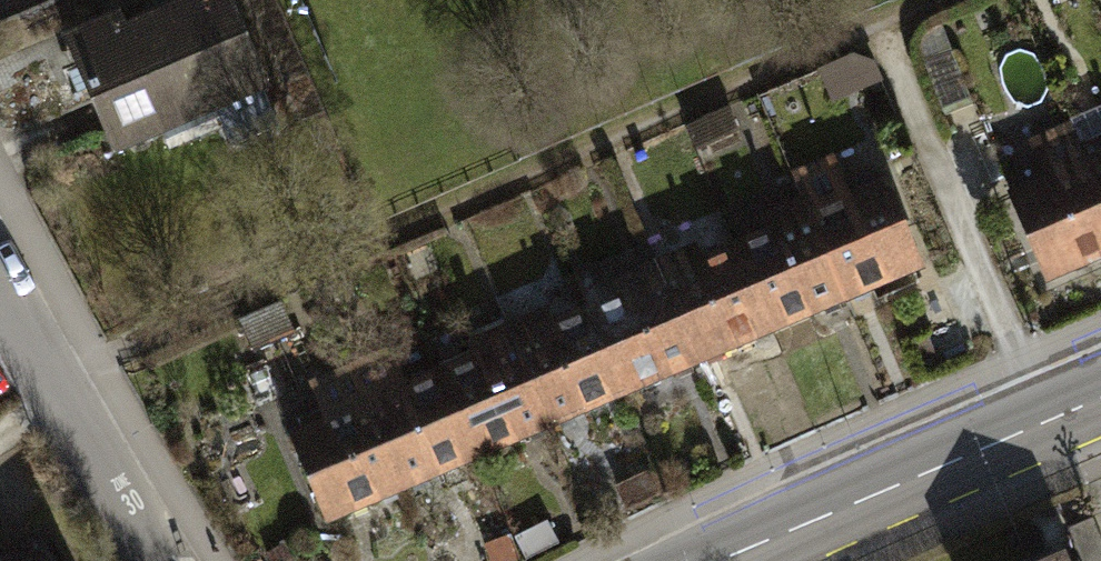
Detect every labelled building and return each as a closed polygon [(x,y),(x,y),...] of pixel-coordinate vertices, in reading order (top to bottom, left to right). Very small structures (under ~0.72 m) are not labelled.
[(115,142),(261,81),(227,0),(182,0),(74,45),(115,142)] [(693,132),(707,162),(750,144),(737,113),(693,132)] [(1100,268),(1100,192),(1090,166),(1074,127),(1035,144),(1052,183),(1015,198),(1053,288),(1100,268)] [(1090,166),(1100,192),(1100,162),(1090,166)] [(888,178),(813,210),(855,307),(930,274),(888,178)] [(813,210),(738,243),(780,339),(855,307),(813,210)] [(738,243),(663,275),(705,371),(780,339),(738,243)] [(579,286),(588,307),(630,404),(705,371),(663,275),(632,289),(622,267),(579,286)] [(588,307),(513,340),(555,436),(630,404),(588,307)] [(248,328),(262,363),(306,344),(291,309),(248,328)] [(513,340),(438,372),(480,468),(555,436),(513,340)] [(438,372),(363,404),(405,501),(480,468),(438,372)] [(363,404),(288,437),(330,533),(405,501),(363,404)] [(548,521),(516,537),(526,557),(559,541),(548,521)] [(49,548),(28,560),(57,560),(49,548)]
